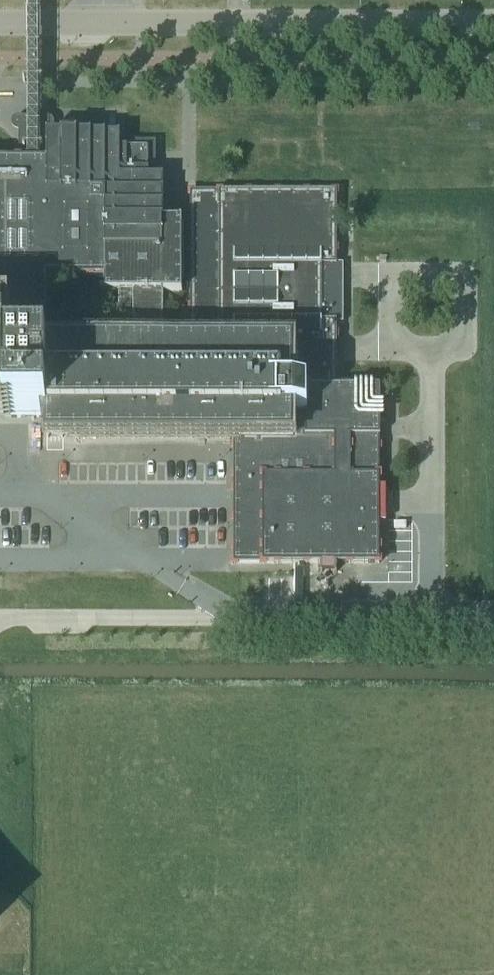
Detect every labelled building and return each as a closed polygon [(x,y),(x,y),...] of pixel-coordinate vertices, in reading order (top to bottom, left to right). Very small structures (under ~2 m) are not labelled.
[(28,171),(38,171),(38,0),(28,0),(28,171)] [(4,408),(4,416),(46,416),(46,441),(233,441),(233,472),(233,564),(320,564),(320,572),(322,572),(322,570),(334,570),(334,572),(336,572),(336,564),(379,564),(380,492),(379,440),(380,437),(380,418),(380,387),(345,387),(336,387),(336,324),(343,324),(343,264),(336,264),(336,192),(190,192),(190,345),(48,345),(48,326),(51,323),(51,308),(48,305),(48,283),(62,283),(65,280),(87,280),(90,283),(105,283),(105,293),(100,293),(100,294),(119,294),(119,322),(118,322),(118,323),(133,323),(133,331),(164,331),(164,329),(163,329),(163,295),(182,295),(182,221),(180,221),(180,222),(163,222),(163,221),(162,221),(162,208),(163,208),(163,207),(162,207),(162,194),(163,194),(163,192),(162,192),(162,180),(163,180),(163,178),(162,178),(156,179),(156,142),(119,142),(119,136),(120,136),(120,135),(118,135),(105,135),(104,135),(91,135),(89,135),(77,135),(75,135),(62,135),(61,135),(48,135),(47,135),(46,167),(40,167),(40,171),(38,171),(28,171),(20,171),(20,167),(19,167),(19,165),(20,165),(19,164),(18,164),(16,164),(0,164),(0,408),(4,408)]
